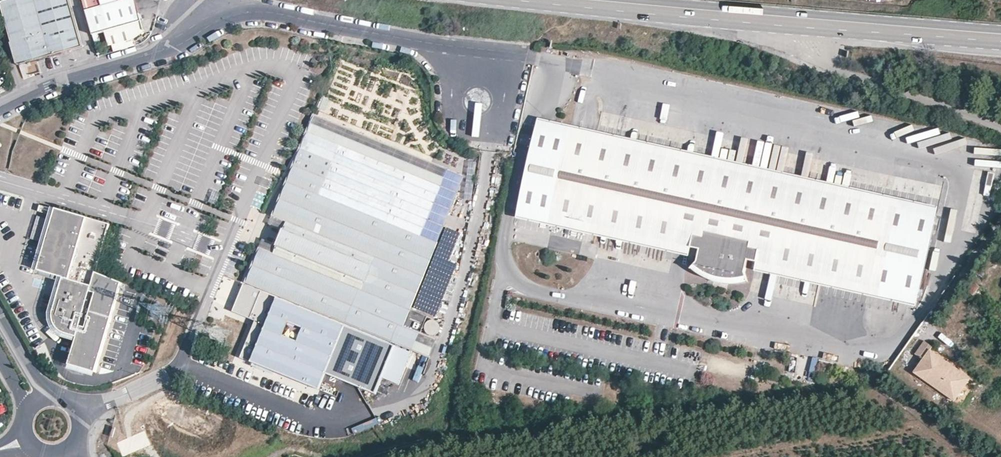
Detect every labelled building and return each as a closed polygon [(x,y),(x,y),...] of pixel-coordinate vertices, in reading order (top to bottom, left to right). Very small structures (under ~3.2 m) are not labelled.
[(20,65),(85,47),(71,0),(2,0),(20,65)] [(86,11),(102,6),(100,0),(83,0),(86,11)] [(94,35),(100,33),(105,32),(119,27),(142,20),(137,0),(122,0),(102,6),(86,11),(94,35)] [(119,27),(124,42),(135,38),(145,29),(142,20),(119,27)] [(124,42),(119,27),(105,32),(108,42),(114,46),(115,51),(126,48),(124,42)] [(103,43),(100,33),(94,35),(97,45),(103,43)] [(137,45),(135,38),(124,42),(126,48),(137,45)] [(311,113),(298,147),(331,160),(318,193),(421,234),(447,167),(311,113)] [(941,211),(540,120),(538,129),(571,136),(891,208),(939,219),(941,211)] [(891,208),(571,136),(538,129),(519,209),(553,217),(686,247),(694,249),(699,250),(698,260),(694,267),(699,271),(706,276),(715,279),(723,281),(731,281),(738,281),(747,279),(746,271),(749,262),(921,300),(939,219),(891,208)] [(318,193),(331,160),(298,147),(271,215),(286,221),(273,253),(259,247),(245,282),(398,343),(405,326),(421,333),(428,316),(410,309),(438,241),(421,234),(318,193)] [(993,172),(987,171),(984,185),(991,186),(993,172)] [(97,272),(111,223),(56,207),(56,208),(40,204),(39,210),(54,215),(38,272),(65,280),(56,314),(56,317),(56,318),(57,322),(58,323),(58,325),(59,328),(60,329),(62,332),(63,333),(65,335),(77,339),(97,272)] [(686,247),(553,217),(519,209),(517,219),(684,257),(686,247)] [(921,300),(749,262),(746,271),(919,309),(921,300)] [(122,281),(97,272),(77,339),(69,364),(96,371),(122,281)] [(398,343),(245,282),(232,310),(254,320),(240,357),(319,389),(325,373),(374,393),(380,377),(399,385),(413,349),(398,343)] [(980,287),(973,282),(967,291),(973,296),(980,287)] [(437,335),(440,325),(427,321),(424,331),(437,335)] [(437,339),(421,333),(405,326),(398,343),(413,349),(431,356),(437,339)] [(930,350),(914,373),(954,400),(970,379),(930,350)]
